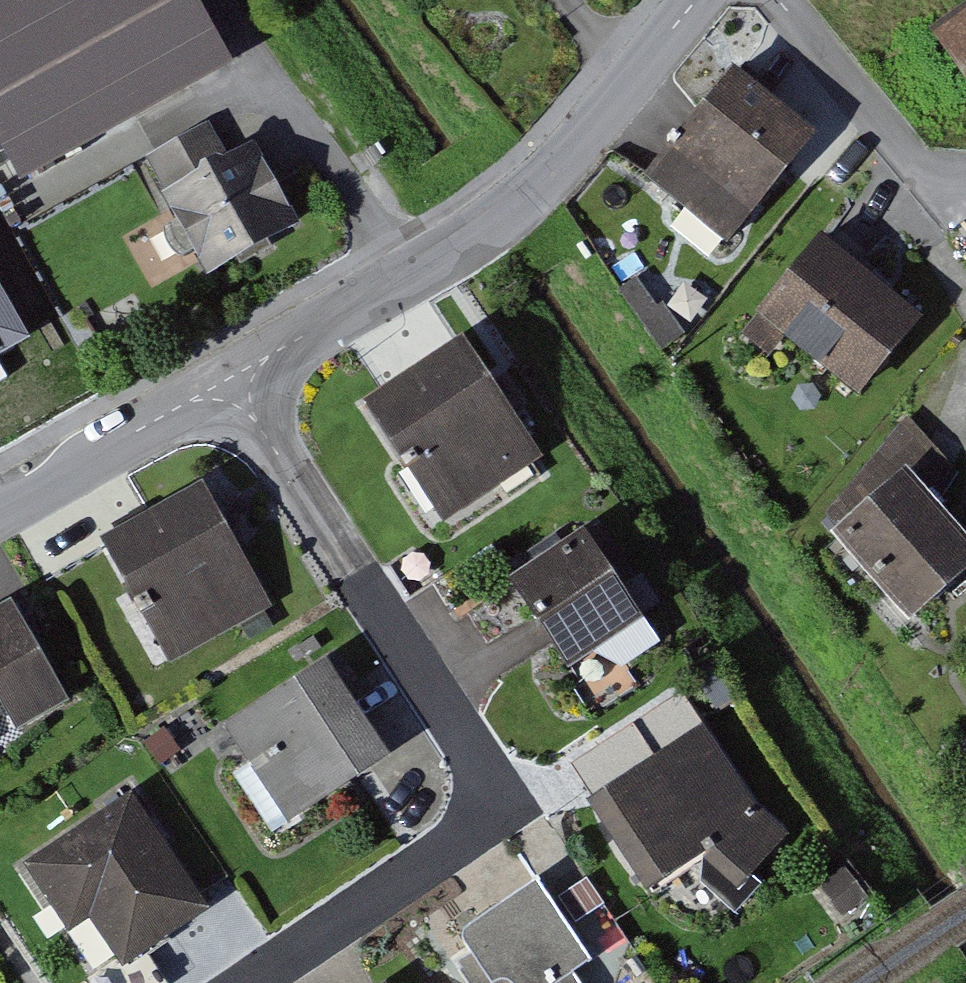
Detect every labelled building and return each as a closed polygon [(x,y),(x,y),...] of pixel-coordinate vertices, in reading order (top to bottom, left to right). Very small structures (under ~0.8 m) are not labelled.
[(0,15),(0,120),(35,185),(245,72),(206,0),(29,0),(0,15)] [(941,36),(965,71),(965,18),(941,36)] [(646,178),(721,242),(813,135),(738,70),(646,178)] [(308,222),(268,151),(175,203),(216,274),(308,222)] [(821,239),(758,315),(855,397),(919,321),(821,239)] [(485,340),(389,402),(462,514),(558,452),(485,340)] [(908,617),(965,566),(965,538),(906,470),(834,533),(908,617)] [(216,488),(115,542),(171,646),(271,592),(216,488)] [(584,532),(510,580),(583,691),(657,643),(584,532)] [(0,624),(0,749),(80,706),(28,609),(0,624)] [(327,663),(229,727),(289,819),(387,755),(327,663)] [(701,731),(587,805),(647,894),(703,856),(737,891),(786,838),(755,808),(701,731)] [(132,794),(23,864),(67,932),(90,918),(122,967),(176,931),(208,911),(132,794)] [(865,897),(845,870),(819,889),(840,916),(865,897)] [(460,954),(482,982),(627,982),(552,884),(460,954)]
